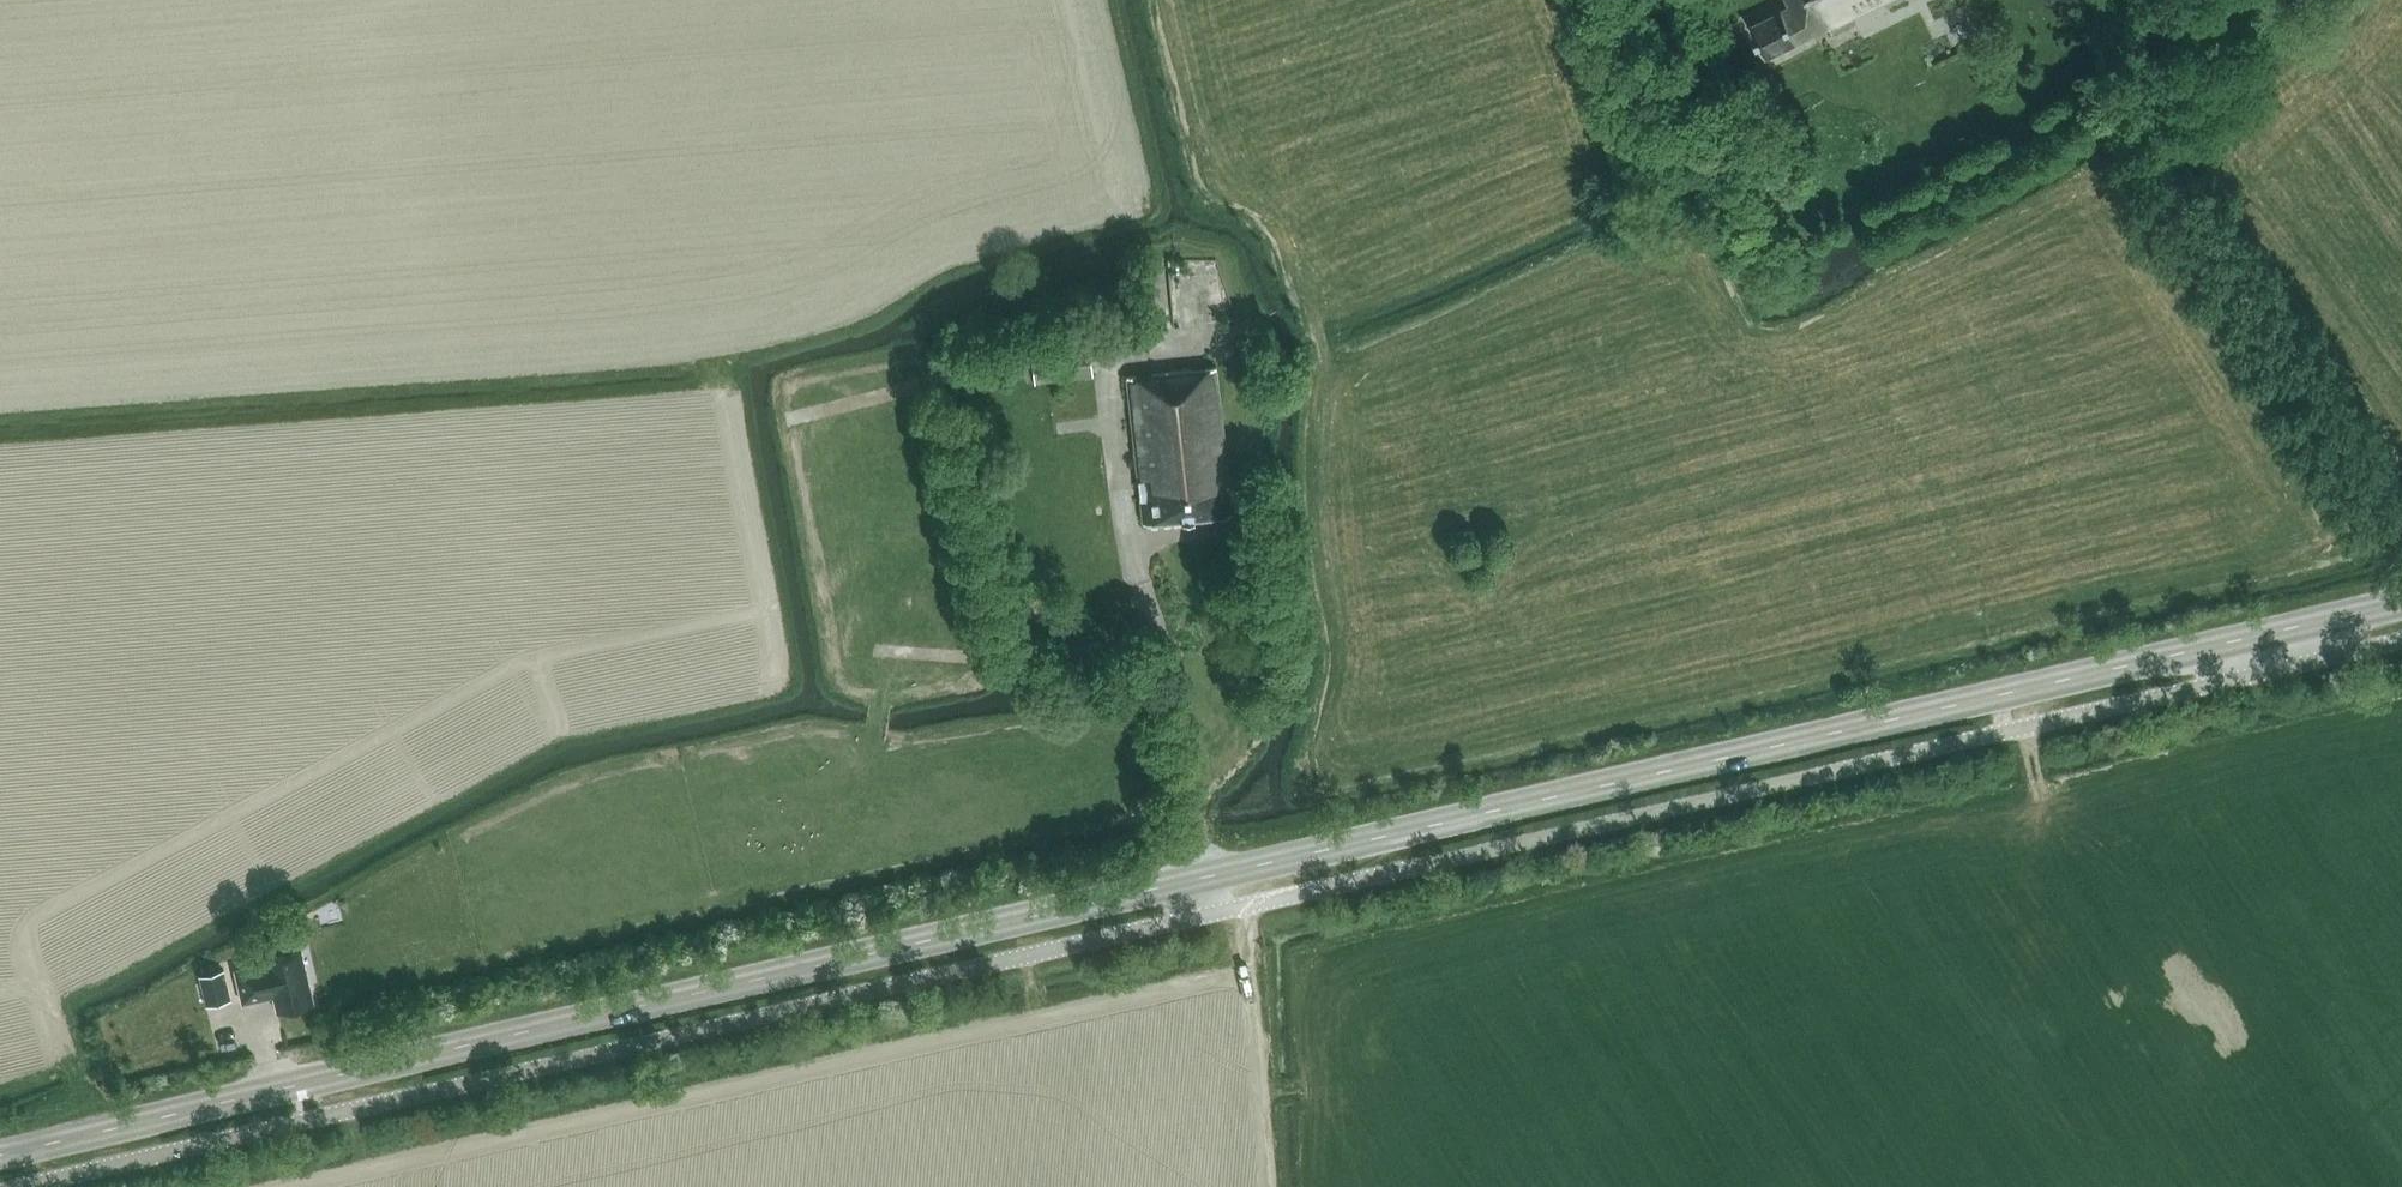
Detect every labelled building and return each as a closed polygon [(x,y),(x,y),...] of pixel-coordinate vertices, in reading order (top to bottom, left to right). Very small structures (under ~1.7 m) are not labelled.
[(1791,6),(1752,25),(1767,57),(1830,26),(1833,33),(1901,0),(1788,0),(1791,6)] [(1136,296),(1126,297),(1127,308),(1137,307),(1136,296)] [(1088,342),(1058,347),(1056,338),(1052,339),(1051,332),(1029,336),(1030,350),(1035,381),(1092,373),(1088,342)] [(1143,522),(1232,513),(1216,366),(1127,376),(1143,522)] [(313,1002),(301,951),(265,960),(265,962),(235,969),(242,1002),(273,995),(277,1010),(313,1002)] [(205,1004),(231,999),(224,970),(200,976),(205,1004)]
